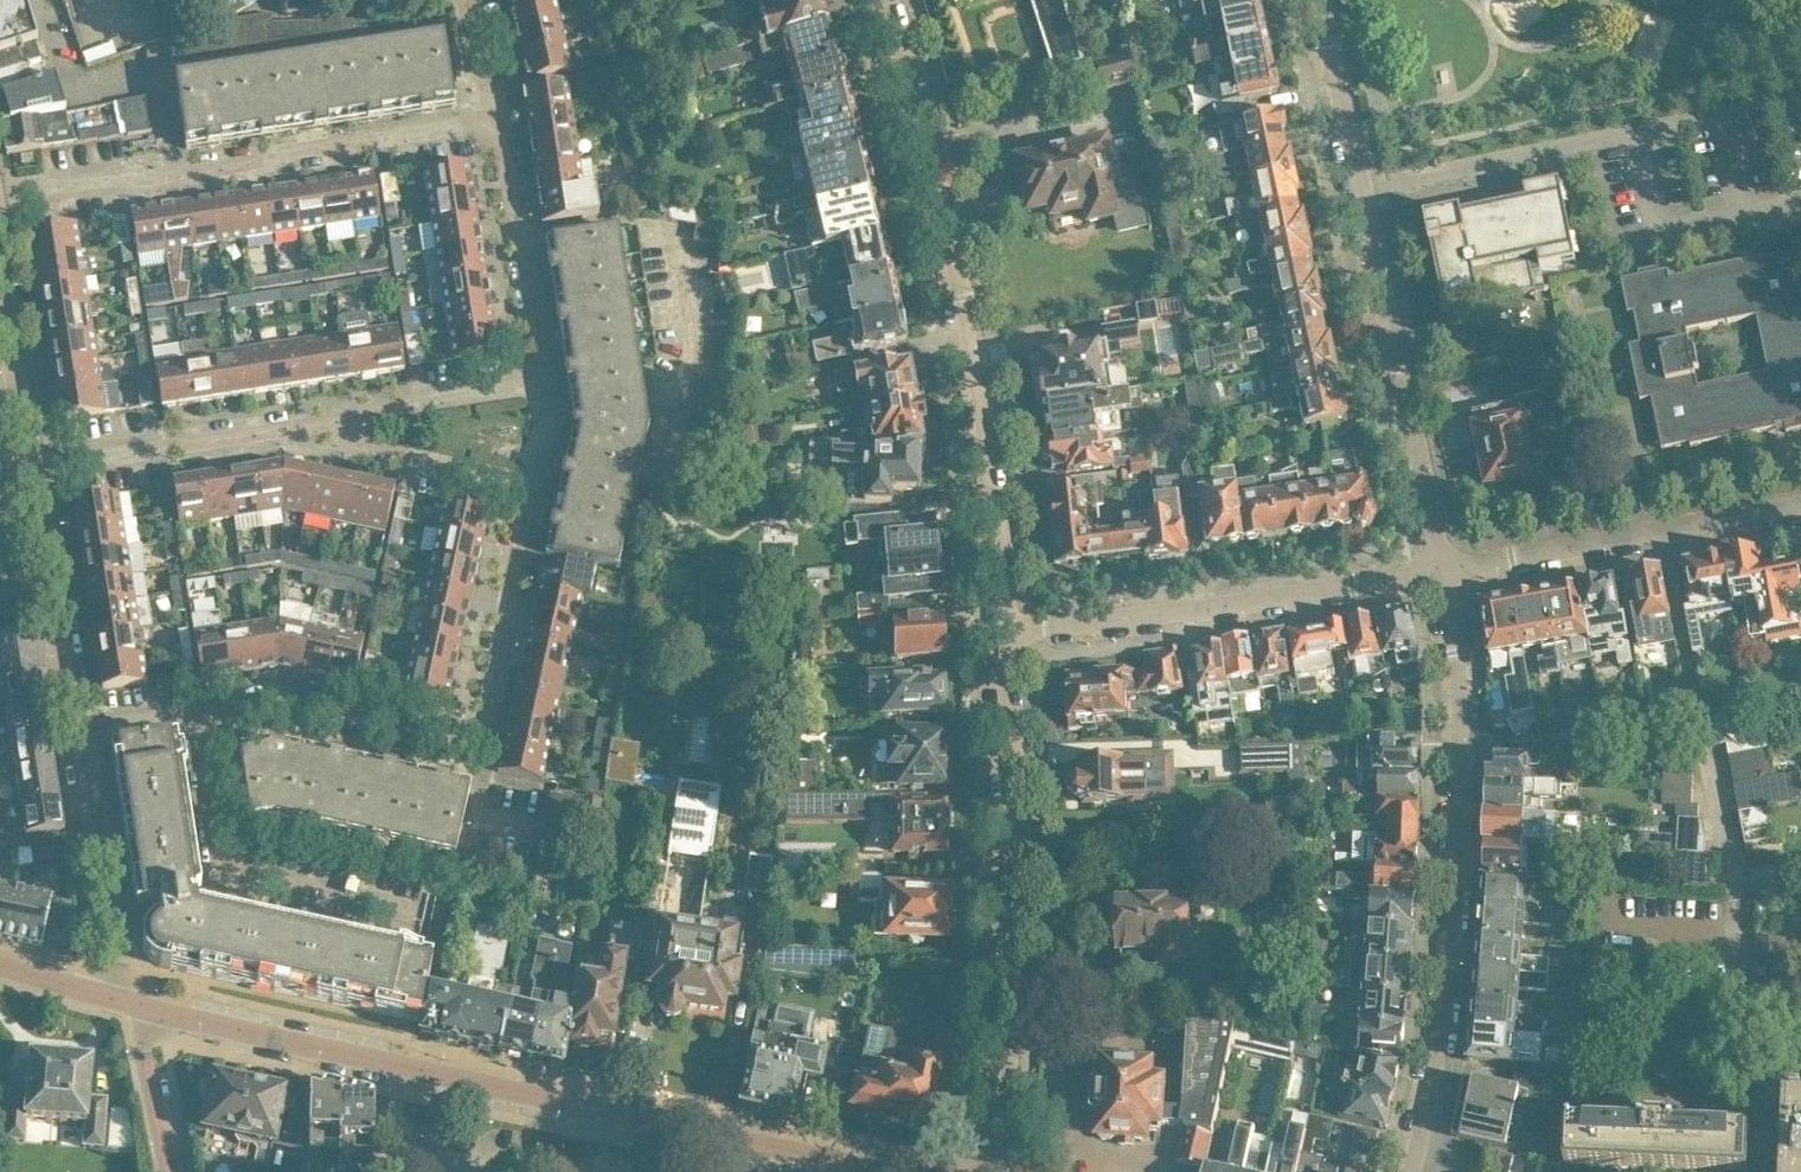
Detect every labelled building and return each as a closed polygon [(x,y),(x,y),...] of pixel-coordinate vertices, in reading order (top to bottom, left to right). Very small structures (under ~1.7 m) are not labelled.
[(38,47),(26,2),(9,7),(7,0),(0,0),(0,59),(38,47)] [(288,16),(319,16),(309,0),(278,0),(288,16)] [(508,0),(515,27),(558,16),(554,0),(510,0),(508,0)] [(751,31),(733,36),(737,49),(827,22),(820,0),(741,0),(751,31)] [(1054,64),(1082,55),(1064,0),(1033,0),(1054,64)] [(1179,11),(1197,7),(1201,23),(1203,22),(1258,11),(1257,4),(1259,0),(1176,0),(1179,11)] [(215,4),(198,15),(206,29),(224,20),(221,14),(215,4)] [(1196,39),(1185,41),(1188,54),(1264,39),(1261,26),(1264,26),(1262,14),(1259,15),(1258,11),(1203,22),(1201,23),(1193,24),(1196,39)] [(173,64),(363,34),(363,33),(360,19),(273,23),(271,14),(242,20),(215,31),(217,35),(195,41),(171,49),(173,64)] [(558,16),(515,27),(521,53),(564,43),(558,16)] [(598,33),(594,16),(585,19),(589,36),(598,33)] [(831,35),(827,22),(737,49),(691,62),(695,77),(770,55),(775,69),(775,70),(788,66),(788,69),(836,56),(835,53),(834,49),(837,45),(835,38),(831,35)] [(603,51),(598,33),(589,36),(594,53),(603,51)] [(444,34),(175,76),(187,149),(456,107),(444,34)] [(1264,39),(1188,54),(1191,68),(1211,64),(1214,78),(1220,77),(1270,66),(1269,62),(1272,62),(1269,50),(1266,50),(1264,39)] [(564,43),(521,53),(528,81),(571,71),(564,43)] [(0,59),(0,79),(50,63),(45,45),(38,47),(0,59)] [(1132,66),(1129,54),(1092,64),(1099,91),(1136,82),(1132,66)] [(780,87),(751,95),(756,112),(786,104),(845,88),(842,76),(845,72),(843,65),(838,63),(837,57),(836,56),(788,69),(789,70),(776,74),(780,87)] [(0,79),(0,98),(55,80),(50,63),(0,79)] [(1142,64),(1132,66),(1136,82),(1146,80),(1142,64)] [(1214,78),(1207,80),(1213,107),(1276,94),(1274,87),(1277,83),(1275,76),(1271,73),(1270,66),(1220,77),(1214,78)] [(3,125),(66,113),(55,80),(0,98),(0,119),(1,124),(2,123),(3,125)] [(567,81),(522,88),(526,115),(571,108),(567,81)] [(617,99),(612,82),(603,85),(608,102),(617,99)] [(786,104),(794,135),(854,119),(845,88),(786,104)] [(155,131),(150,97),(119,101),(123,123),(126,123),(128,135),(155,131)] [(622,116),(617,99),(608,102),(612,119),(622,116)] [(530,142),(575,135),(571,108),(526,115),(530,142)] [(1237,122),(1217,126),(1224,155),(1282,143),(1280,132),(1284,131),(1280,112),(1237,122)] [(66,113),(3,125),(7,155),(12,154),(23,152),(36,149),(41,149),(43,148),(53,146),(53,147),(73,144),(71,131),(69,132),(69,128),(66,113)] [(698,116),(683,120),(686,131),(701,127),(698,116)] [(794,173),(863,156),(859,140),(863,134),(860,125),(854,122),(854,119),(794,135),(785,137),(791,161),(794,173)] [(1142,163),(1152,161),(1151,156),(1144,123),(1134,125),(1142,163)] [(116,126),(77,131),(79,143),(119,136),(118,126),(116,126)] [(534,168),(579,161),(575,135),(530,142),(534,168)] [(631,152),(627,135),(618,137),(622,155),(631,152)] [(1119,231),(1148,225),(1149,230),(1151,229),(1136,162),(1118,166),(1117,161),(1128,158),(1123,138),(1066,151),(1065,148),(1045,153),(1045,156),(1016,162),(1022,188),(1020,192),(1022,204),(1026,206),(1027,211),(1049,206),(1052,216),(1085,209),(1088,222),(1112,217),(1112,216),(1115,215),(1119,231)] [(1272,180),(1293,175),(1288,152),(1284,153),(1282,143),(1198,160),(1201,173),(1233,167),(1236,178),(1249,176),(1249,180),(1271,175),(1272,180)] [(704,144),(692,147),(695,160),(708,157),(704,144)] [(636,169),(631,152),(622,155),(627,171),(636,169)] [(867,172),(863,156),(794,173),(797,185),(803,208),(816,205),(872,192),(872,189),(875,184),(873,175),(867,172)] [(639,160),(645,179),(653,177),(648,158),(639,160)] [(538,194),(583,188),(579,161),(534,168),(538,194)] [(424,170),(428,197),(473,190),(469,163),(424,170)] [(380,218),(373,174),(346,178),(353,222),(380,218)] [(400,202),(395,174),(380,176),(384,204),(396,202),(400,202)] [(1247,198),(1225,203),(1228,218),(1235,216),(1295,204),(1293,194),(1297,193),(1293,175),(1272,180),(1271,175),(1249,180),(1254,201),(1248,202),(1247,198)] [(326,226),(353,222),(346,178),(319,182),(326,226)] [(326,226),(319,182),(293,186),(299,231),(326,226)] [(1431,246),(1445,312),(1535,293),(1536,293),(1530,259),(1539,258),(1541,269),(1576,262),(1560,183),(1525,190),(1527,201),(1462,214),(1462,213),(1461,210),(1425,218),(1425,221),(1430,246),(1431,246)] [(273,235),(299,231),(293,186),(266,190),(273,235)] [(583,188),(538,194),(543,223),(587,217),(599,215),(595,187),(583,189),(583,188)] [(632,191),(637,209),(646,208),(642,189),(632,191)] [(273,235),(266,190),(239,194),(246,239),(273,235)] [(432,224),(477,217),(473,190),(428,197),(432,224)] [(872,192),(816,205),(817,209),(804,212),(813,248),(882,233),(881,230),(885,229),(881,213),(877,214),(872,192)] [(219,243),(246,239),(239,194),(212,199),(219,243)] [(1182,228),(1175,197),(1160,200),(1167,231),(1182,228)] [(219,243),(212,199),(186,203),(193,247),(219,243)] [(668,206),(671,221),(696,225),(691,200),(668,206)] [(399,221),(396,202),(384,204),(387,222),(399,221)] [(186,203),(160,207),(166,251),(169,266),(172,285),(175,303),(188,301),(190,284),(180,283),(183,249),(193,247),(186,203)] [(1295,204),(1235,216),(1238,228),(1259,223),(1262,241),(1263,246),(1285,241),(1284,237),(1305,232),(1305,231),(1310,228),(1307,215),(1301,215),(1301,214),(1298,214),(1295,204)] [(166,251),(160,207),(131,211),(138,256),(166,251)] [(796,210),(774,215),(777,226),(793,223),(791,218),(797,216),(796,210)] [(115,247),(120,246),(130,244),(126,216),(111,218),(115,247)] [(481,244),(477,217),(432,224),(436,250),(481,244)] [(76,223),(32,230),(36,259),(81,252),(76,223)] [(699,241),(723,245),(725,230),(696,225),(693,240),(699,241)] [(571,436),(569,445),(546,553),(618,568),(647,437),(649,426),(618,228),(545,240),(573,420),(573,428),(571,436)] [(1260,264),(1246,267),(1247,268),(1249,278),(1309,266),(1306,255),(1310,255),(1306,237),(1305,232),(1284,237),(1285,241),(1263,246),(1267,260),(1260,262),(1260,264)] [(850,277),(890,269),(888,262),(891,256),(890,249),(885,246),(882,233),(813,248),(786,254),(793,290),(818,285),(814,263),(845,257),(850,277)] [(390,241),(393,257),(404,255),(402,239),(390,241)] [(1183,243),(1170,246),(1173,261),(1187,258),(1183,243)] [(133,262),(130,244),(120,246),(123,263),(133,262)] [(441,277),(485,270),(481,244),(436,250),(441,277)] [(81,252),(36,259),(40,286),(85,279),(90,278),(86,251),(81,252)] [(1793,254),(1775,258),(1765,260),(1765,257),(1684,274),(1679,275),(1679,277),(1670,279),(1669,271),(1621,281),(1628,314),(1634,312),(1640,344),(1629,346),(1641,401),(1652,399),(1662,449),(1690,443),(1691,446),(1777,429),(1776,426),(1785,424),(1786,432),(1800,429),(1800,292),(1793,254)] [(407,275),(404,255),(393,257),(396,277),(407,275)] [(387,260),(359,264),(361,274),(389,270),(387,260)] [(334,279),(361,274),(359,264),(333,268),(334,279)] [(1298,303),(1319,298),(1314,275),(1311,276),(1309,266),(1249,278),(1234,281),(1227,283),(1229,295),(1263,288),(1264,290),(1273,288),(1276,303),(1297,298),(1298,303)] [(333,268),(306,273),(307,283),(334,279),(333,268)] [(1232,271),(1234,281),(1249,278),(1247,268),(1232,271)] [(890,269),(850,277),(851,283),(796,295),(800,312),(833,305),(837,323),(852,320),(899,310),(890,269)] [(489,296),(485,270),(441,277),(445,303),(489,296)] [(292,275),(280,277),(281,287),(300,284),(298,274),(292,275)] [(280,277),(260,280),(261,290),(281,287),(280,277)] [(380,277),(362,280),(363,290),(382,287),(380,277)] [(85,279),(40,286),(44,313),(89,306),(85,279)] [(362,280),(344,283),(346,293),(363,290),(362,280)] [(139,298),(136,281),(126,282),(129,299),(139,298)] [(245,282),(226,285),(227,295),(247,292),(245,282)] [(174,303),(172,285),(143,289),(146,308),(174,303)] [(210,298),(227,295),(226,285),(208,288),(210,298)] [(326,285),(308,288),(310,298),(328,295),(326,285)] [(308,288),(291,291),(293,301),(310,298),(308,288)] [(414,292),(398,294),(401,310),(412,308),(416,308),(414,292)] [(273,294),(255,296),(256,306),(275,304),(273,294)] [(255,296),(237,299),(239,309),(256,306),(255,296)] [(449,330),(493,323),(489,296),(445,303),(449,330)] [(142,316),(139,298),(129,299),(132,318),(142,316)] [(1247,343),(1322,327),(1320,317),(1323,316),(1319,298),(1298,303),(1297,298),(1276,303),(1280,324),(1259,328),(1260,330),(1245,333),(1247,343)] [(219,302),(202,305),(203,315),(220,312),(219,302)] [(89,306),(44,313),(49,340),(93,332),(91,317),(96,316),(99,312),(98,304),(89,306)] [(202,305),(185,307),(186,317),(203,315),(202,305)] [(415,327),(412,308),(401,310),(405,338),(420,335),(419,326),(415,327)] [(147,312),(148,322),(166,319),(165,310),(165,309),(147,312)] [(899,310),(852,320),(855,337),(814,346),(818,363),(860,354),(859,352),(878,348),(905,343),(903,329),(906,326),(904,314),(899,312),(899,310)] [(340,318),(343,335),(349,379),(376,375),(370,331),(367,314),(340,318)] [(498,352),(493,323),(449,330),(453,359),(498,352)] [(1039,376),(1036,377),(1040,403),(1118,391),(1113,356),(1120,355),(1119,345),(1137,342),(1134,323),(1101,328),(1104,346),(1074,350),(1073,347),(1056,349),(1056,353),(1036,356),(1039,376)] [(370,331),(376,375),(404,370),(398,326),(370,331)] [(1247,343),(1194,355),(1197,370),(1212,367),(1212,370),(1244,363),(1243,358),(1265,353),(1268,367),(1272,366),(1289,363),(1289,365),(1310,360),(1311,364),(1333,360),(1332,356),(1328,337),(1324,338),(1322,327),(1247,343)] [(93,332),(49,340),(53,366),(97,359),(93,332)] [(135,336),(138,352),(147,351),(145,334),(135,336)] [(316,339),(322,383),(349,379),(343,335),(316,339)] [(405,338),(409,366),(424,363),(420,335),(405,338)] [(290,343),(296,387),(322,383),(316,339),(290,343)] [(207,341),(181,345),(190,403),(216,399),(209,356),(207,341)] [(263,347),(269,391),(296,387),(290,343),(263,347)] [(181,345),(153,349),(161,404),(162,408),(190,403),(181,345)] [(236,351),(243,395),(269,391),(263,347),(236,351)] [(148,355),(147,351),(138,352),(140,370),(150,368),(148,355)] [(209,356),(216,399),(243,395),(236,351),(209,356)] [(814,369),(810,353),(787,358),(790,374),(814,369)] [(1553,387),(1546,356),(1508,364),(1515,395),(1553,387)] [(97,359),(53,366),(57,393),(101,385),(115,383),(113,370),(112,370),(108,367),(99,368),(97,359)] [(1273,372),(1270,377),(1275,401),(1335,389),(1333,379),(1337,378),(1333,360),(1311,364),(1310,360),(1289,365),(1290,369),(1273,372)] [(856,410),(915,400),(915,398),(919,396),(917,383),(912,382),(909,363),(836,375),(839,393),(853,391),(856,410)] [(151,377),(136,379),(141,407),(156,405),(151,377)] [(1199,395),(1197,383),(1184,385),(1185,397),(1199,395)] [(101,385),(57,393),(58,403),(61,419),(105,412),(101,385)] [(1042,422),(1038,427),(1039,435),(1044,439),(1045,439),(1046,442),(1097,435),(1098,437),(1121,434),(1118,414),(1143,411),(1140,388),(1118,391),(1040,403),(1043,422),(1042,422)] [(1275,401),(1253,406),(1255,414),(1256,419),(1290,411),(1291,415),(1299,413),(1303,426),(1310,425),(1318,423),(1320,432),(1321,437),(1340,433),(1337,419),(1345,417),(1341,398),(1337,399),(1335,389),(1275,401)] [(916,404),(915,400),(856,410),(848,411),(852,432),(853,437),(843,439),(844,448),(876,449),(875,443),(882,441),(883,443),(898,441),(898,443),(921,440),(918,422),(923,421),(920,403),(916,404)] [(1472,411),(1487,485),(1536,475),(1524,417),(1522,417),(1518,401),(1472,411)] [(1203,423),(1202,420),(1192,422),(1193,443),(1204,422),(1203,423)] [(1046,446),(1042,450),(1043,459),(1048,461),(1049,463),(1050,463),(1051,470),(1072,467),(1073,473),(1111,467),(1109,454),(1100,456),(1098,437),(1097,435),(1046,442),(1046,446)] [(809,447),(808,464),(835,464),(835,469),(845,469),(845,475),(816,474),(815,503),(843,505),(863,505),(875,506),(890,506),(890,492),(902,492),(918,493),(919,467),(923,464),(924,452),(921,449),(920,449),(920,447),(875,453),(838,452),(838,448),(809,447)] [(1223,543),(1274,535),(1266,482),(1263,482),(1263,480),(1234,484),(1232,470),(1196,476),(1192,447),(1182,467),(1186,498),(1199,496),(1202,517),(1200,518),(1204,542),(1206,543),(1206,545),(1208,545),(1210,546),(1221,545),(1223,543)] [(1147,460),(1138,461),(1140,471),(1140,473),(1149,472),(1147,460)] [(1354,460),(1327,464),(1328,471),(1336,526),(1340,526),(1343,528),(1349,527),(1351,524),(1353,524),(1360,528),(1368,527),(1374,520),(1372,511),(1366,507),(1363,481),(1361,481),(1360,477),(1358,477),(1354,460)] [(1378,460),(1369,461),(1371,474),(1380,472),(1378,460)] [(1130,472),(1140,471),(1138,461),(1129,463),(1129,465),(1130,472)] [(284,463),(254,468),(261,513),(262,513),(284,509),(286,464),(284,463)] [(305,515),(315,470),(286,464),(284,509),(284,511),(285,511),(305,515)] [(261,513),(254,468),(227,472),(234,517),(261,513)] [(1270,492),(1267,492),(1274,535),(1290,533),(1293,535),(1299,534),(1301,531),(1305,531),(1297,476),(1296,468),(1280,475),(1280,477),(1268,479),(1270,492)] [(331,521),(342,476),(315,470),(305,515),(331,521)] [(1297,476),(1305,531),(1320,528),(1332,527),(1336,526),(1328,471),(1297,476)] [(208,521),(234,517),(227,472),(201,476),(208,521)] [(1123,530),(1121,518),(1094,521),(1093,510),(1101,509),(1099,490),(1118,487),(1118,485),(1127,484),(1126,472),(1053,480),(1053,485),(1047,486),(1055,560),(1049,560),(1049,564),(1071,561),(1084,560),(1088,559),(1088,558),(1085,534),(1123,530)] [(208,521),(201,476),(173,481),(180,525),(208,521)] [(331,521),(358,527),(368,482),(342,476),(331,521)] [(384,533),(395,488),(368,482),(358,527),(384,533)] [(159,505),(169,504),(166,486),(156,487),(159,505)] [(409,523),(415,496),(400,492),(394,520),(409,523)] [(1156,527),(1142,529),(1145,551),(1144,551),(1144,556),(1188,551),(1187,549),(1184,549),(1180,517),(1179,517),(1176,497),(1176,492),(1152,495),(1152,499),(1154,514),(1156,527)] [(118,493),(73,500),(78,529),(122,522),(118,493)] [(439,530),(483,539),(489,512),(445,502),(439,530)] [(875,506),(863,505),(843,505),(847,546),(880,543),(882,562),(888,562),(935,557),(935,556),(937,551),(936,543),(933,539),(931,522),(897,526),(896,523),(882,524),(877,520),(875,506)] [(825,506),(815,506),(815,516),(825,516),(825,506)] [(772,507),(757,507),(757,525),(772,525),(772,507)] [(1085,534),(1088,558),(1143,551),(1145,551),(1142,529),(1156,527),(1154,514),(1121,518),(1123,530),(1085,534)] [(126,549),(122,522),(78,529),(82,556),(126,549)] [(163,525),(165,543),(175,541),(172,524),(163,525)] [(392,530),(389,546),(398,548),(401,532),(392,530)] [(433,556),(477,565),(483,539),(439,530),(433,556)] [(177,559),(175,541),(165,543),(168,560),(177,559)] [(126,549),(82,556),(86,583),(131,576),(146,573),(142,546),(126,549)] [(389,546),(385,565),(394,567),(398,548),(389,546)] [(1756,551),(1725,557),(1735,613),(1747,611),(1752,639),(1791,631),(1784,592),(1798,589),(1793,561),(1779,564),(1779,563),(1773,564),(1773,565),(1762,567),(1760,561),(1758,562),(1756,552),(1756,551)] [(282,564),(282,553),(280,553),(263,555),(265,566),(280,564),(282,564)] [(301,557),(282,553),(282,564),(298,568),(301,557)] [(420,553),(414,579),(428,582),(472,591),(477,565),(433,556),(420,553)] [(265,566),(263,555),(245,558),(247,569),(265,566)] [(301,557),(299,568),(313,571),(315,560),(301,557)] [(935,557),(888,562),(890,582),(891,583),(871,584),(872,596),(858,598),(860,612),(878,610),(888,609),(887,598),(938,593),(937,576),(939,571),(938,564),(935,559),(935,557)] [(1699,620),(1735,613),(1725,557),(1687,564),(1694,605),(1685,606),(1693,649),(1704,647),(1699,620)] [(544,558),(538,585),(581,594),(594,597),(600,571),(587,568),(544,558)] [(232,560),(214,563),(216,572),(233,570),(232,560)] [(348,568),(322,562),(319,572),(346,578),(348,568)] [(214,563),(186,567),(188,577),(216,572),(214,563)] [(1633,573),(1630,574),(1630,576),(1632,576),(1637,608),(1632,609),(1639,646),(1675,639),(1665,587),(1665,582),(1664,582),(1662,570),(1664,570),(1663,567),(1660,568),(1660,569),(1633,573)] [(375,573),(348,568),(346,578),(372,584),(375,573)] [(241,575),(243,585),(261,582),(259,572),(241,575)] [(383,572),(378,598),(387,600),(389,587),(396,589),(398,576),(392,574),(383,572)] [(302,584),(319,588),(321,577),(304,574),(302,584)] [(243,585),(241,575),(223,578),(224,588),(243,585)] [(618,602),(627,604),(631,576),(622,575),(618,602)] [(135,602),(131,576),(86,583),(90,609),(135,602)] [(171,579),(174,596),(183,595),(180,577),(171,579)] [(321,577),(319,588),(337,592),(340,581),(321,577)] [(215,578),(186,582),(188,592),(216,588),(215,584),(215,579),(215,578)] [(1585,586),(1580,587),(1592,660),(1619,655),(1620,667),(1632,665),(1625,621),(1619,622),(1613,581),(1599,583),(1599,580),(1585,582),(1585,586)] [(422,608),(466,618),(472,591),(428,582),(422,608)] [(1562,590),(1546,592),(1560,668),(1593,662),(1592,660),(1580,587),(1576,587),(1572,584),(1565,586),(1562,590)] [(357,585),(355,595),(372,599),(375,589),(357,585)] [(576,621),(581,594),(538,585),(533,611),(576,621)] [(1517,597),(1514,598),(1524,655),(1543,652),(1545,660),(1539,661),(1542,680),(1548,679),(1548,676),(1561,674),(1560,668),(1546,592),(1532,595),(1528,592),(1520,593),(1517,597)] [(176,613),(185,611),(183,595),(174,596),(176,613)] [(378,598),(374,615),(383,617),(387,600),(378,598)] [(1528,678),(1524,655),(1514,598),(1481,603),(1486,635),(1483,639),(1485,646),(1489,649),(1489,654),(1509,651),(1514,679),(1506,680),(1506,681),(1528,678)] [(139,629),(153,627),(149,600),(135,602),(90,609),(94,635),(136,629),(139,629)] [(280,604),(280,622),(278,666),(300,671),(313,611),(308,610),(309,609),(285,604),(285,605),(280,604)] [(809,616),(820,616),(820,606),(809,606),(809,616)] [(416,635),(460,645),(466,618),(422,608),(416,635)] [(860,612),(858,612),(859,626),(879,624),(878,610),(860,612)] [(220,611),(192,616),(201,674),(201,678),(229,674),(223,631),(220,611)] [(533,611),(527,638),(570,647),(574,629),(576,621),(533,611)] [(616,612),(614,629),(623,630),(625,613),(616,612)] [(1411,612),(1378,618),(1386,669),(1387,671),(1404,668),(1406,682),(1422,679),(1420,665),(1412,620),(1411,612)] [(313,613),(300,671),(327,677),(337,634),(340,620),(313,613)] [(890,636),(891,659),(943,656),(942,654),(947,651),(946,639),(941,637),(940,618),(893,621),(894,636),(890,636)] [(1378,618),(1345,624),(1346,628),(1350,649),(1353,667),(1357,666),(1357,669),(1354,669),(1356,684),(1359,683),(1373,681),(1372,672),(1386,669),(1378,618)] [(249,627),(256,670),(278,666),(280,622),(249,627)] [(1329,631),(1290,637),(1300,697),(1319,693),(1317,679),(1336,675),(1332,652),(1350,649),(1346,628),(1344,628),(1341,626),(1341,624),(1331,626),(1331,628),(1329,631)] [(372,625),(367,651),(376,653),(381,627),(372,625)] [(249,627),(223,631),(229,674),(256,670),(249,627)] [(139,629),(136,629),(94,635),(98,662),(143,655),(139,629)] [(611,647),(620,649),(623,630),(614,629),(611,647)] [(188,630),(179,631),(181,649),(191,648),(188,630)] [(9,635),(0,636),(0,671),(1,671),(38,666),(33,631),(9,635)] [(364,640),(337,634),(327,677),(354,683),(364,640)] [(1256,639),(1255,639),(1263,691),(1279,688),(1282,707),(1295,705),(1294,694),(1295,694),(1285,634),(1274,636),(1256,639)] [(454,671),(460,645),(416,635),(410,661),(454,671)] [(527,638),(521,665),(565,674),(570,647),(527,638)] [(1234,642),(1224,643),(1224,647),(1230,687),(1233,709),(1234,714),(1248,712),(1245,695),(1262,692),(1259,672),(1255,672),(1250,639),(1248,640),(1234,642)] [(1198,675),(1189,677),(1191,691),(1194,715),(1233,709),(1230,687),(1224,647),(1222,647),(1218,644),(1210,645),(1208,649),(1205,649),(1205,652),(1195,653),(1198,675)] [(191,648),(181,649),(184,666),(193,665),(191,648)] [(1068,681),(1063,684),(1064,693),(1069,696),(1071,729),(1082,728),(1082,725),(1096,724),(1096,717),(1126,716),(1125,694),(1191,691),(1189,677),(1184,648),(1148,653),(1148,654),(1150,670),(1135,671),(1097,673),(1068,675),(1068,681)] [(367,651),(361,680),(375,683),(380,660),(382,655),(378,654),(376,653),(367,651)] [(147,682),(143,655),(98,662),(103,689),(105,689),(147,682)] [(448,699),(454,671),(410,661),(404,689),(444,698),(448,699)] [(521,665),(515,691),(559,701),(565,674),(521,665)] [(6,704),(43,698),(38,666),(1,671),(6,704)] [(612,703),(617,667),(608,666),(603,701),(612,703)] [(922,714),(922,716),(945,714),(944,678),(928,679),(922,675),(868,678),(868,697),(882,696),(882,716),(922,714)] [(817,696),(816,676),(803,676),(801,695),(817,696)] [(1507,721),(1507,722),(1513,734),(1536,723),(1528,678),(1506,681),(1513,718),(1507,721)] [(629,681),(627,695),(639,697),(641,683),(629,681)] [(515,691),(510,717),(553,727),(559,701),(515,691)] [(11,737),(48,731),(43,698),(6,704),(11,737)] [(1556,731),(1571,729),(1567,709),(1552,712),(1556,731)] [(1729,757),(1770,749),(1768,738),(1758,739),(1756,730),(1728,735),(1724,712),(1705,716),(1710,747),(1727,744),(1729,757)] [(510,717),(504,744),(548,753),(553,727),(510,717)] [(600,719),(597,736),(606,738),(609,720),(600,719)] [(1381,723),(1363,726),(1365,737),(1383,734),(1381,723)] [(1304,725),(1291,727),(1293,741),(1306,739),(1304,725)] [(1672,726),(1649,730),(1652,744),(1675,743),(1672,726)] [(1549,746),(1552,746),(1586,747),(1584,728),(1571,730),(1571,729),(1556,731),(1549,733),(1549,746)] [(16,770),(54,765),(48,731),(11,737),(16,770)] [(113,743),(111,744),(137,908),(140,932),(140,933),(144,934),(143,936),(143,938),(142,940),(142,942),(142,944),(143,946),(143,948),(144,950),(144,952),(145,954),(147,956),(148,957),(149,959),(151,960),(152,962),(154,963),(156,964),(158,965),(160,965),(162,966),(171,968),(182,970),(421,1022),(428,988),(432,963),(431,963),(433,956),(432,956),(431,956),(422,954),(416,953),(415,953),(398,949),(366,942),(356,940),(260,919),(252,917),(239,914),(236,914),(240,898),(237,897),(205,890),(195,892),(195,889),(201,888),(177,733),(171,734),(113,743)] [(944,755),(947,753),(947,743),(944,739),(944,733),(899,733),(899,750),(888,750),(889,768),(882,768),(882,786),(944,785),(944,780),(947,776),(947,768),(944,764),(944,755)] [(1359,772),(1421,773),(1422,744),(1411,744),(1409,745),(1397,745),(1398,736),(1396,736),(1396,735),(1384,736),(1383,736),(1366,737),(1360,738),(1359,772)] [(597,736),(595,754),(610,756),(612,742),(612,739),(606,738),(597,736)] [(301,821),(316,748),(284,741),(269,741),(239,745),(251,818),(274,815),(301,821)] [(610,756),(608,766),(606,783),(633,787),(639,746),(612,742),(610,756)] [(1293,743),(1293,771),(1307,771),(1306,742),(1293,743)] [(542,781),(548,753),(504,744),(498,772),(542,781)] [(1289,746),(1270,747),(1271,764),(1290,764),(1289,746)] [(1549,746),(1526,746),(1526,757),(1488,756),(1487,781),(1532,783),(1532,772),(1551,773),(1552,746),(1549,746)] [(368,760),(316,748),(301,821),(352,832),(368,760)] [(1734,785),(1776,777),(1770,749),(1729,757),(1734,785)] [(1079,778),(1071,783),(1072,796),(1080,801),(1084,801),(1084,803),(1099,803),(1099,800),(1125,799),(1131,798),(1131,803),(1146,803),(1146,798),(1149,798),(1148,779),(1168,778),(1167,754),(1142,755),(1142,762),(1125,762),(1125,754),(1091,755),(1091,762),(1081,763),(1081,777),(1079,778)] [(420,771),(368,760),(352,832),(404,843),(420,771)] [(785,764),(782,796),(817,796),(817,764),(785,764)] [(21,803),(59,797),(54,765),(16,770),(21,803)] [(1666,766),(1665,788),(1693,790),(1694,767),(1666,766)] [(471,782),(420,771),(404,843),(455,854),(471,782)] [(1307,771),(1293,771),(1293,798),(1307,799),(1307,771)] [(588,772),(585,791),(597,793),(600,774),(588,772)] [(1346,784),(1345,800),(1382,801),(1420,802),(1421,773),(1359,772),(1359,784),(1346,784)] [(1776,777),(1735,785),(1735,786),(1737,798),(1738,801),(1739,807),(1740,812),(1764,808),(1790,803),(1785,775),(1776,777)] [(1580,776),(1579,784),(1602,785),(1602,776),(1580,776)] [(1557,783),(1532,783),(1487,781),(1486,810),(1542,811),(1542,801),(1557,801),(1557,783)] [(1693,790),(1665,788),(1664,804),(1681,805),(1681,819),(1699,820),(1700,805),(1692,805),(1693,790)] [(678,790),(670,842),(710,848),(718,796),(678,790)] [(577,799),(555,795),(550,793),(545,816),(545,817),(573,823),(577,799)] [(26,836),(64,830),(59,797),(21,803),(26,836)] [(925,797),(784,797),(784,825),(843,825),(843,809),(870,809),(891,809),(891,829),(893,829),(893,852),(944,852),(944,827),(949,823),(949,811),(944,806),(944,804),(925,804),(925,797)] [(598,834),(603,802),(586,799),(580,832),(598,834)] [(1355,814),(1354,831),(1391,833),(1419,834),(1420,802),(1382,801),(1381,815),(1355,814)] [(1764,808),(1740,812),(1742,825),(1743,830),(1745,842),(1746,844),(1775,839),(1772,824),(1768,825),(1764,808)] [(1254,809),(1175,810),(1175,843),(1254,843),(1254,809)] [(1486,810),(1485,843),(1551,846),(1569,846),(1570,836),(1557,836),(1558,812),(1542,811),(1486,810)] [(1678,818),(1676,852),(1688,853),(1705,854),(1705,853),(1706,840),(1705,835),(1704,829),(1702,819),(1699,820),(1681,819),(1678,818)] [(1336,855),(1336,863),(1378,864),(1418,866),(1419,834),(1391,833),(1391,836),(1354,835),(1354,855),(1336,855)] [(281,846),(266,843),(261,866),(276,869),(281,846)] [(1485,843),(1484,876),(1527,878),(1550,879),(1551,846),(1485,843)] [(1777,852),(1748,857),(1751,871),(1780,866),(1777,852)] [(1705,854),(1688,853),(1687,887),(1712,888),(1712,886),(1713,873),(1709,853),(1705,853),(1705,854)] [(750,858),(745,896),(767,899),(772,862),(750,858)] [(1344,891),(1416,895),(1418,866),(1378,864),(1378,873),(1339,872),(1338,890),(1344,891)] [(1784,890),(1780,866),(1751,871),(1755,895),(1784,890)] [(856,900),(856,907),(872,908),(872,920),(882,920),(881,937),(910,938),(913,941),(919,941),(922,938),(946,939),(947,934),(950,934),(950,917),(947,917),(948,891),(927,890),(927,889),(909,888),(908,889),(882,889),(883,875),(857,875),(856,900)] [(1484,876),(1482,904),(1566,911),(1568,912),(1569,904),(1554,902),(1554,894),(1526,892),(1527,878),(1484,876)] [(42,946),(45,934),(73,940),(68,906),(51,903),(52,898),(0,886),(0,937),(42,946)] [(1344,891),(1343,900),(1373,900),(1371,925),(1413,928),(1416,895),(1344,891)] [(1118,951),(1121,951),(1121,966),(1161,966),(1161,968),(1186,968),(1186,950),(1190,950),(1190,940),(1192,937),(1192,927),(1190,925),(1189,898),(1133,898),(1129,896),(1125,896),(1122,898),(1117,898),(1117,930),(1115,934),(1115,942),(1118,945),(1118,951)] [(1482,904),(1479,938),(1522,941),(1523,924),(1553,926),(1554,917),(1566,918),(1566,911),(1482,904)] [(661,906),(649,986),(660,988),(658,1002),(661,1002),(661,1005),(662,1011),(666,1016),(673,1017),(679,1014),(682,1008),(682,1005),(686,1006),(689,982),(691,982),(699,931),(677,927),(679,909),(661,906)] [(689,982),(686,1006),(722,1011),(724,997),(734,999),(745,925),(724,922),(722,934),(701,931),(699,931),(691,982),(689,982)] [(576,975),(572,1004),(562,1067),(564,1068),(567,1042),(571,1043),(571,1045),(596,1048),(598,1034),(612,1036),(624,957),(638,959),(643,928),(622,925),(621,932),(613,931),(609,954),(603,953),(599,979),(576,975)] [(1347,940),(1346,957),(1352,957),(1410,961),(1412,943),(1413,931),(1413,928),(1371,925),(1370,942),(1347,940)] [(470,982),(450,977),(449,981),(447,981),(446,983),(448,984),(448,987),(446,987),(445,992),(428,988),(421,1022),(420,1035),(436,1039),(436,1040),(468,1047),(494,930),(477,927),(469,964),(473,970),(470,982)] [(469,1046),(500,1052),(513,991),(493,987),(495,975),(501,971),(509,934),(494,930),(468,1047),(469,1048),(469,1046)] [(1522,941),(1479,938),(1476,969),(1549,975),(1550,960),(1521,958),(1522,941)] [(529,1061),(531,1061),(556,944),(541,941),(533,977),(536,983),(534,996),(513,991),(500,1052),(529,1059),(529,1061)] [(1312,942),(1311,954),(1314,954),(1328,955),(1329,943),(1312,942)] [(571,948),(556,944),(531,1061),(562,1068),(562,1067),(572,1004),(555,1001),(557,988),(563,984),(571,948)] [(760,946),(756,969),(825,978),(827,949),(760,946)] [(1311,954),(1311,964),(1327,965),(1328,955),(1311,954)] [(1352,957),(1350,990),(1352,990),(1367,991),(1407,994),(1410,961),(1352,957)] [(1476,969),(1474,999),(1517,1003),(1518,989),(1547,992),(1548,979),(1549,975),(1476,969)] [(1755,969),(1754,983),(1772,984),(1772,970),(1755,969)] [(763,976),(759,997),(773,1000),(778,979),(763,976)] [(1352,990),(1349,1018),(1364,1019),(1363,1024),(1405,1027),(1407,994),(1367,991),(1352,990)] [(1474,999),(1471,1029),(1544,1035),(1545,1019),(1532,1017),(1533,1004),(1517,1003),(1474,999)] [(1323,1020),(1325,1004),(1312,1003),(1310,1019),(1323,1020)] [(761,1004),(739,1106),(791,1117),(795,1102),(801,1103),(807,1078),(820,1081),(827,1051),(806,1046),(813,1016),(761,1004)] [(1093,1081),(1091,1113),(1099,1114),(1098,1136),(1147,1139),(1148,1131),(1160,1132),(1161,1124),(1182,1125),(1182,1127),(1186,1127),(1178,1161),(1206,1167),(1232,1047),(1233,1047),(1237,1028),(1238,1027),(1189,1024),(1183,1107),(1168,1106),(1165,1110),(1162,1109),(1164,1079),(1151,1078),(1152,1063),(1150,1063),(1148,1060),(1139,1059),(1136,1062),(1103,1060),(1101,1082),(1093,1081)] [(1360,1055),(1364,1056),(1402,1064),(1405,1027),(1363,1024),(1362,1038),(1345,1037),(1344,1049),(1360,1052),(1360,1055)] [(929,1120),(935,1116),(936,1108),(932,1102),(930,1101),(934,1084),(937,1083),(939,1073),(937,1071),(938,1065),(915,1059),(912,1075),(883,1069),(891,1033),(869,1028),(852,1106),(925,1122),(926,1119),(929,1120)] [(1237,1028),(1233,1047),(1292,1061),(1297,1041),(1237,1028)] [(1316,1043),(1317,1030),(1309,1029),(1308,1042),(1316,1043)] [(1471,1029),(1469,1059),(1517,1063),(1541,1065),(1544,1035),(1471,1029)] [(1319,1046),(1316,1062),(1322,1064),(1326,1048),(1319,1046)] [(1394,1098),(1402,1064),(1364,1056),(1361,1069),(1349,1066),(1348,1069),(1339,1067),(1335,1085),(1394,1098)] [(27,1094),(10,1093),(6,1139),(23,1141),(24,1119),(84,1124),(82,1147),(102,1148),(102,1154),(138,1157),(129,1111),(127,1111),(128,1117),(105,1115),(106,1101),(89,1099),(92,1062),(31,1057),(27,1094)] [(1517,1063),(1516,1077),(1547,1080),(1548,1065),(1541,1065),(1517,1063)] [(204,1128),(236,1135),(236,1139),(239,1142),(254,1146),(258,1150),(254,1165),(251,1164),(249,1171),(309,1171),(309,1151),(281,1145),(281,1142),(275,1141),(281,1113),(284,1113),(286,1113),(288,1112),(290,1111),(291,1109),(293,1107),(294,1105),(294,1103),(294,1101),(294,1099),(293,1097),(292,1095),(291,1093),(289,1092),(287,1090),(285,1090),(261,1085),(240,1080),(215,1075),(214,1078),(213,1077),(206,1082),(205,1089),(209,1096),(210,1096),(204,1128)] [(1515,1078),(1514,1088),(1546,1094),(1547,1080),(1516,1077),(1515,1078)] [(1458,1108),(1523,1122),(1523,1121),(1514,1119),(1520,1093),(1529,1095),(1529,1093),(1465,1079),(1458,1108)] [(309,1151),(309,1171),(320,1171),(320,1153),(340,1154),(343,1092),(342,1092),(339,1085),(328,1083),(322,1087),(310,1085),(309,1151)] [(1345,1119),(1382,1128),(1387,1129),(1394,1098),(1335,1085),(1332,1097),(1341,1099),(1341,1102),(1348,1103),(1345,1118),(1345,1119)] [(343,1092),(340,1154),(340,1171),(350,1171),(350,1158),(373,1158),(375,1116),(374,1116),(374,1099),(371,1098),(368,1092),(357,1090),(352,1094),(343,1092)] [(1529,1095),(1526,1109),(1558,1116),(1561,1100),(1529,1093),(1529,1095)] [(1783,1149),(1783,1158),(1782,1158),(1782,1171),(1800,1171),(1800,1097),(1793,1097),(1793,1100),(1785,1100),(1783,1149)] [(1452,1136),(1457,1137),(1517,1150),(1517,1149),(1508,1147),(1514,1121),(1523,1123),(1523,1122),(1458,1108),(1452,1136)] [(1292,1126),(1306,1130),(1309,1117),(1294,1113),(1292,1126)] [(1306,1130),(1297,1171),(1348,1171),(1349,1164),(1312,1156),(1315,1140),(1330,1143),(1334,1122),(1309,1117),(1306,1130)] [(1647,1119),(1646,1119),(1646,1126),(1567,1123),(1565,1166),(1705,1171),(1749,1171),(1749,1157),(1754,1157),(1753,1167),(1768,1168),(1768,1157),(1782,1158),(1783,1158),(1783,1149),(1773,1149),(1774,1134),(1755,1133),(1754,1148),(1750,1148),(1751,1130),(1672,1127),(1672,1120),(1647,1119)] [(1274,1144),(1276,1136),(1275,1136),(1274,1139),(1253,1135),(1255,1127),(1240,1124),(1229,1171),(1268,1171),(1274,1144)] [(1268,1171),(1297,1171),(1306,1130),(1292,1126),(1287,1147),(1274,1144),(1268,1171)] [(1552,1132),(1545,1164),(1560,1165),(1561,1133),(1552,1132)] [(1359,1153),(1352,1152),(1349,1164),(1348,1171),(1361,1171),(1363,1167),(1357,1166),(1359,1153)] [(1496,1171),(1510,1171),(1514,1155),(1500,1152),(1496,1171)]
